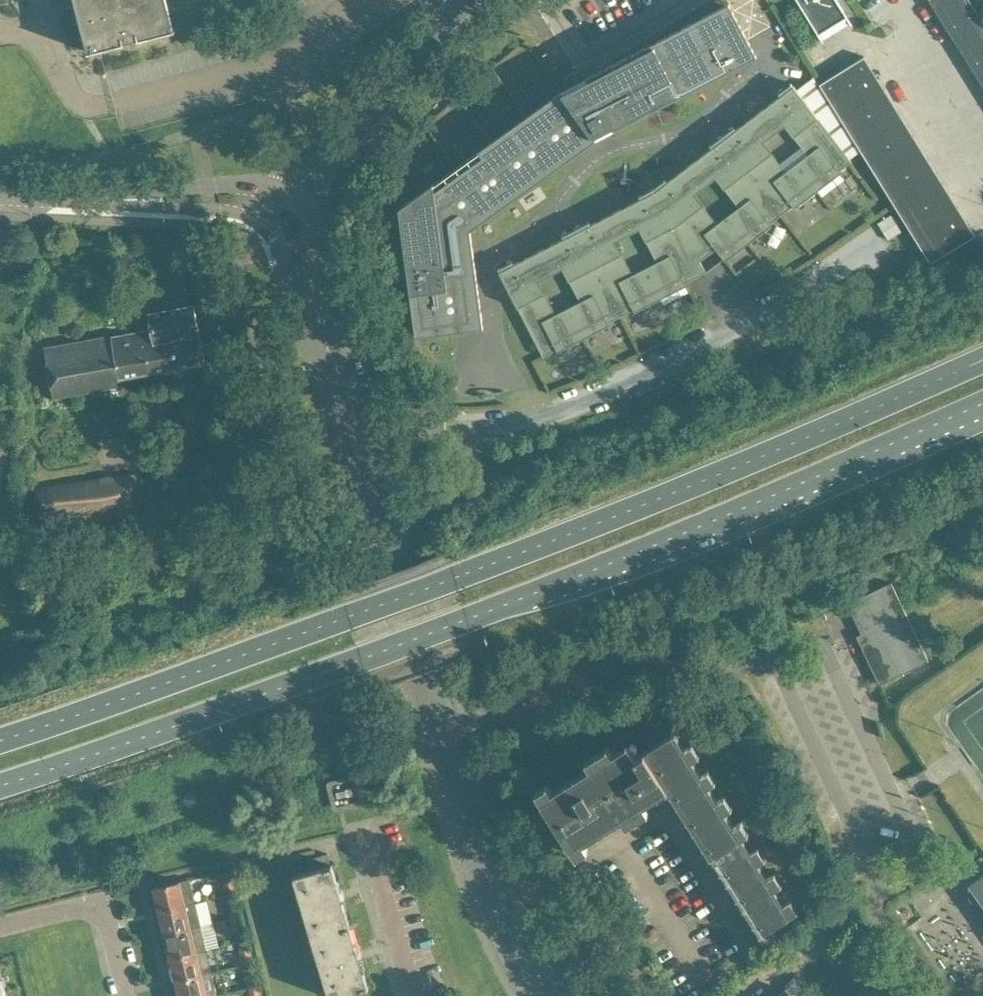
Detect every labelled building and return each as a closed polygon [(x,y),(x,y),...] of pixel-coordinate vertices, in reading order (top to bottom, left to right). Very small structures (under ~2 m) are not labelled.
[(76,2),(89,52),(125,43),(124,41),(139,38),(139,40),(173,31),(175,30),(168,0),(76,0),(76,2)] [(823,42),(824,41),(820,36),(848,19),(851,25),(852,24),(837,0),(797,0),(823,42)] [(953,39),(955,38),(982,84),(982,22),(970,0),(929,0),(953,39)] [(471,229),(597,139),(594,135),(612,125),(615,130),(719,75),(716,71),(727,65),(730,70),(756,56),(729,3),(702,17),(704,21),(693,27),(691,23),(587,77),(589,81),(583,85),(578,78),(568,84),(572,91),(565,94),(562,90),(399,207),(400,212),(416,336),(484,327),(471,229)] [(930,263),(976,235),(864,56),(819,84),(930,263)] [(701,261),(716,249),(725,261),(772,225),(771,223),(793,206),(795,208),(841,173),(840,171),(852,161),(794,85),(793,86),(791,83),(779,92),(781,95),(736,129),(734,126),(710,145),(712,148),(667,182),(665,179),(653,188),(639,195),(641,198),(591,224),(589,221),(562,235),(564,238),(514,264),(512,261),(498,268),(500,271),(499,271),(543,356),(557,349),(558,352),(610,325),(609,323),(634,310),(635,312),(687,285),(686,283),(707,272),(701,261)] [(149,312),(152,328),(155,342),(170,339),(172,348),(168,348),(172,368),(205,362),(194,304),(149,312)] [(155,342),(152,328),(45,348),(54,398),(121,385),(120,377),(172,368),(168,348),(172,348),(170,339),(155,342)] [(866,642),(861,645),(880,684),(929,661),(892,582),(848,603),(866,642)] [(788,917),(672,732),(648,748),(670,782),(765,932),(788,917)] [(670,782),(648,748),(636,755),(629,744),(542,800),(571,846),(670,782)] [(354,776),(329,782),(329,783),(335,807),(335,808),(336,808),(360,802),(360,801),(361,801),(355,777),(354,776)] [(297,804),(300,812),(311,808),(309,800),(297,804)] [(328,854),(307,860),(310,871),(331,865),(328,854)] [(351,925),(332,864),(331,865),(310,871),(294,876),(312,937),(351,925)] [(969,885),(982,904),(982,875),(969,885)] [(180,881),(153,887),(159,911),(186,905),(186,904),(195,902),(190,879),(180,881)] [(237,892),(234,879),(225,881),(228,895),(237,892)] [(966,917),(965,891),(926,891),(927,918),(954,917),(954,942),(975,942),(975,917),(966,917)] [(240,904),(237,892),(228,895),(231,906),(240,904)] [(202,925),(196,901),(195,902),(186,904),(186,905),(159,911),(164,934),(202,925)] [(207,949),(202,925),(164,934),(170,958),(207,949)] [(358,951),(351,925),(312,937),(330,995),(340,995),(369,987),(358,951)] [(248,939),(245,926),(236,928),(239,941),(248,939)] [(253,962),(248,939),(239,941),(244,964),(253,962)] [(213,972),(207,949),(170,958),(175,981),(213,972)] [(564,965),(556,951),(549,954),(557,969),(564,965)] [(213,972),(175,981),(179,995),(215,995),(219,995),(213,972)] [(259,985),(256,972),(246,974),(250,988),(259,985)] [(259,985),(250,988),(252,995),(262,995),(259,985)]
